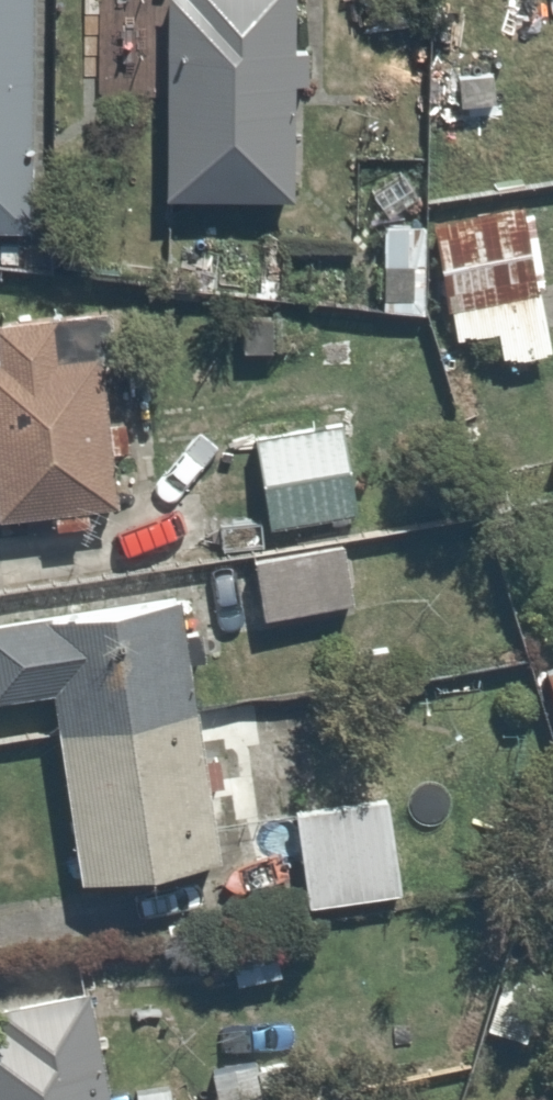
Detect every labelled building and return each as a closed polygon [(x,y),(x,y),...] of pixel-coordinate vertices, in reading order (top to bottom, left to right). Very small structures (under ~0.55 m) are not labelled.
[(184,12),(154,11),(152,203),(182,203),(294,204),(296,0),(184,0),(184,12)] [(418,218),(434,310),(539,291),(523,199),(418,218)] [(434,310),(418,218),(352,230),(368,322),(434,310)] [(100,495),(87,303),(0,309),(0,506),(88,500),(94,554),(195,544),(189,485),(100,495)] [(324,399),(240,409),(254,525),(338,515),(324,399)] [(327,537),(245,552),(256,613),(338,598),(327,537)] [(22,881),(160,858),(115,586),(0,605),(0,749),(22,881)] [(535,661),(552,719),(552,655),(535,661)] [(382,785),(277,797),(289,905),(394,893),(382,785)] [(484,977),(469,1025),(529,1044),(544,996),(484,977)] [(31,981),(0,987),(0,1099),(55,1099),(31,981)]
